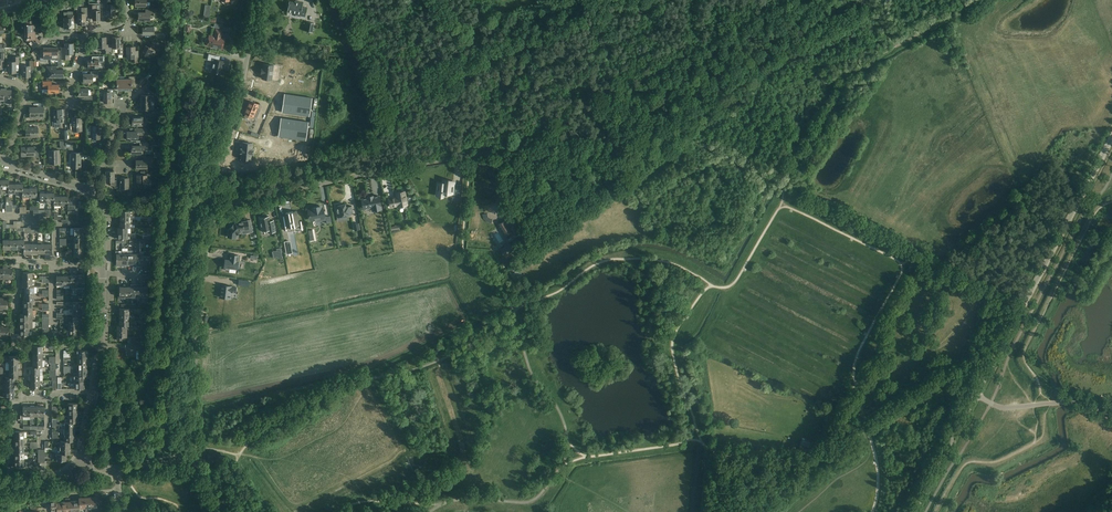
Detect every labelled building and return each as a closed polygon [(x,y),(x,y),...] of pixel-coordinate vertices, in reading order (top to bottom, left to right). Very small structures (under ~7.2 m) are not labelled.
[(107,15),(115,15),(115,4),(110,4),(110,0),(104,0),(104,7),(107,7),(107,15)] [(287,11),(296,13),(296,16),(300,17),(300,15),(305,16),(307,8),(302,7),(303,3),(295,1),(295,2),(289,1),(287,11)] [(89,5),(89,7),(89,14),(93,14),(93,20),(100,20),(100,9),(100,5),(99,4),(97,4),(96,5),(89,5)] [(89,14),(89,7),(81,8),(81,13),(78,13),(78,24),(86,24),(86,17),(89,17),(89,14)] [(139,13),(139,20),(150,20),(150,16),(155,16),(155,9),(145,9),(145,12),(139,13)] [(64,17),(64,28),(71,28),(71,21),(75,20),(75,11),(67,11),(67,12),(64,12),(64,14),(64,17)] [(24,24),(24,31),(35,31),(35,24),(39,24),(39,19),(26,19),(26,24),(24,24)] [(314,23),(307,22),(306,31),(312,33),(314,23)] [(205,42),(206,43),(207,43),(207,46),(212,47),(212,48),(217,49),(217,48),(222,49),(224,38),(221,38),(222,30),(215,29),(214,36),(209,35),(208,38),(207,38),(206,38),(205,38),(205,39),(204,39),(204,40),(204,41),(205,42)] [(35,31),(24,31),(24,39),(34,48),(40,42),(40,41),(39,43),(35,40),(35,31)] [(106,45),(106,37),(98,37),(98,41),(96,42),(96,43),(95,43),(95,48),(103,48),(103,53),(109,52),(109,50),(109,45),(106,45)] [(112,37),(113,42),(113,45),(109,45),(109,50),(110,50),(111,48),(113,48),(113,52),(117,52),(117,55),(123,55),(124,43),(120,43),(120,37),(112,37)] [(141,54),(146,56),(150,58),(153,51),(154,51),(158,45),(149,41),(147,46),(145,45),(141,54)] [(62,51),(62,59),(69,59),(69,54),(73,54),(73,43),(65,43),(65,51),(62,51)] [(58,47),(51,48),(51,58),(51,61),(61,61),(61,50),(58,50),(58,47)] [(127,47),(127,52),(127,58),(132,58),(132,62),(138,62),(138,51),(135,51),(135,47),(127,47)] [(51,58),(51,48),(43,48),(43,50),(40,50),(40,61),(47,61),(47,58),(51,58)] [(212,72),(221,74),(222,66),(223,66),(224,61),(219,60),(220,56),(209,54),(208,60),(214,61),(213,66),(212,66),(211,71),(212,71),(212,72)] [(103,56),(100,56),(94,56),(94,60),(88,60),(88,67),(99,67),(99,62),(103,62),(103,56)] [(8,72),(16,72),(16,64),(19,64),(19,57),(13,57),(13,61),(8,61),(8,72)] [(22,66),(22,76),(30,76),(30,69),(33,69),(33,61),(29,61),(29,66),(22,66)] [(262,73),(262,78),(272,80),(273,65),(264,64),(263,69),(262,69),(261,73),(262,73)] [(56,67),(51,67),(47,67),(47,72),(49,72),(49,78),(63,78),(63,70),(56,70),(56,67)] [(98,71),(96,71),(90,71),(90,74),(83,74),(83,82),(93,82),(93,78),(98,78),(98,71)] [(124,77),(124,79),(124,90),(132,90),(132,87),(136,87),(136,83),(135,84),(135,76),(124,77)] [(124,90),(124,79),(120,79),(120,77),(114,77),(114,87),(117,87),(117,90),(124,90)] [(139,84),(141,87),(147,81),(145,78),(139,84)] [(142,87),(145,90),(151,83),(148,80),(142,87)] [(52,81),(46,81),(43,81),(43,88),(43,89),(42,89),(42,92),(43,92),(43,93),(47,93),(47,94),(48,94),(48,92),(59,92),(59,84),(52,84),(52,81)] [(88,88),(84,88),(79,89),(79,96),(87,96),(87,99),(92,99),(92,96),(88,96),(88,88)] [(6,89),(4,89),(4,100),(7,100),(7,103),(14,103),(14,92),(11,92),(11,90),(6,90),(6,89)] [(103,92),(104,102),(111,102),(111,96),(114,96),(114,89),(108,89),(108,92),(103,92)] [(309,116),(312,98),(284,94),(282,112),(309,116)] [(245,113),(246,113),(244,117),(245,119),(248,120),(250,119),(252,116),(256,118),(260,109),(257,108),(257,107),(256,107),(257,104),(250,101),(245,113)] [(30,108),(30,117),(44,116),(43,108),(49,108),(48,102),(43,102),(43,107),(30,108)] [(151,102),(141,102),(141,109),(150,109),(152,109),(152,113),(161,113),(161,109),(154,109),(154,105),(151,105),(151,102)] [(63,109),(54,109),(54,118),(54,122),(63,122),(63,109)] [(81,117),(72,118),(73,131),(81,131),(81,117)] [(306,140),(308,122),(281,118),(278,136),(306,140)] [(91,127),(87,127),(87,135),(92,134),(92,139),(101,138),(101,125),(91,125),(91,127)] [(38,127),(32,128),(26,128),(26,137),(38,136),(38,127)] [(127,139),(132,139),(137,139),(137,135),(147,135),(147,128),(135,128),(135,132),(127,132),(127,139)] [(148,142),(145,142),(140,142),(140,146),(131,146),(132,154),(143,153),(143,150),(148,150),(148,142)] [(240,148),(239,153),(241,153),(241,159),(251,160),(251,154),(253,154),(254,150),(252,149),(252,143),(243,142),(242,148),(240,148)] [(21,147),(21,156),(35,156),(34,147),(21,147)] [(49,150),(49,158),(49,163),(59,163),(59,150),(49,150)] [(71,168),(80,168),(81,153),(72,152),(71,168)] [(152,157),(148,157),(143,157),(143,160),(136,160),(136,168),(147,168),(147,164),(152,164),(152,157)] [(111,186),(117,186),(117,178),(114,178),(114,171),(106,171),(106,181),(111,181),(111,186)] [(152,171),(146,171),(141,171),(141,175),(136,175),(136,182),(143,182),(143,183),(143,184),(143,185),(144,185),(144,186),(145,186),(145,187),(146,187),(147,187),(148,187),(149,187),(150,186),(151,185),(151,184),(151,183),(151,182),(151,181),(151,180),(150,180),(150,179),(149,179),(148,179),(147,179),(147,178),(152,178),(152,171)] [(121,178),(121,183),(120,188),(127,188),(126,195),(131,195),(132,187),(128,187),(128,178),(121,178)] [(452,196),(452,197),(453,197),(452,200),(459,201),(460,192),(454,191),(455,184),(455,182),(443,181),(443,184),(438,183),(437,195),(443,196),(444,196),(444,195),(443,195),(444,192),(453,193),(453,196),(452,196)] [(396,198),(389,199),(390,207),(398,205),(398,207),(407,205),(406,202),(407,202),(407,198),(405,198),(404,191),(396,193),(396,198)] [(373,197),(372,196),(371,196),(369,197),(369,196),(367,197),(368,198),(361,199),(363,209),(372,207),(372,211),(381,209),(380,206),(381,205),(379,196),(373,197)] [(335,204),(336,212),(337,212),(338,217),(347,216),(351,215),(350,213),(353,212),(352,206),(346,207),(345,204),(342,204),(342,203),(335,204)] [(324,217),(322,208),(320,208),(320,207),(312,208),(312,210),(309,211),(309,214),(309,215),(309,216),(310,216),(310,220),(324,217)] [(285,213),(285,215),(285,216),(286,221),(283,222),(284,230),(287,230),(287,227),(300,225),(302,224),(302,221),(299,222),(297,211),(287,213),(285,213)] [(273,220),(270,221),(269,216),(259,218),(262,231),(268,230),(268,233),(276,232),(273,220)] [(230,228),(229,230),(228,237),(236,238),(236,234),(239,231),(248,229),(249,233),(253,232),(252,225),(248,226),(248,221),(235,223),(233,225),(230,228)] [(505,221),(499,225),(506,236),(507,238),(517,232),(514,226),(510,228),(505,221)] [(510,243),(501,249),(505,256),(514,250),(510,243)] [(238,261),(238,255),(231,254),(230,260),(225,259),(224,267),(226,267),(225,270),(229,271),(230,268),(237,269),(238,261)] [(3,266),(3,269),(3,278),(12,278),(12,269),(6,269),(6,266),(3,266)] [(225,298),(230,298),(231,292),(235,292),(236,288),(231,287),(231,286),(221,285),(220,297),(224,298),(225,298)] [(127,331),(115,331),(115,332),(116,333),(117,333),(117,337),(117,340),(122,340),(122,337),(127,337),(127,331)] [(802,439),(798,446),(808,451),(812,444),(802,439)] [(100,493),(96,493),(93,494),(94,496),(90,497),(91,507),(97,507),(97,502),(101,502),(100,493)]
